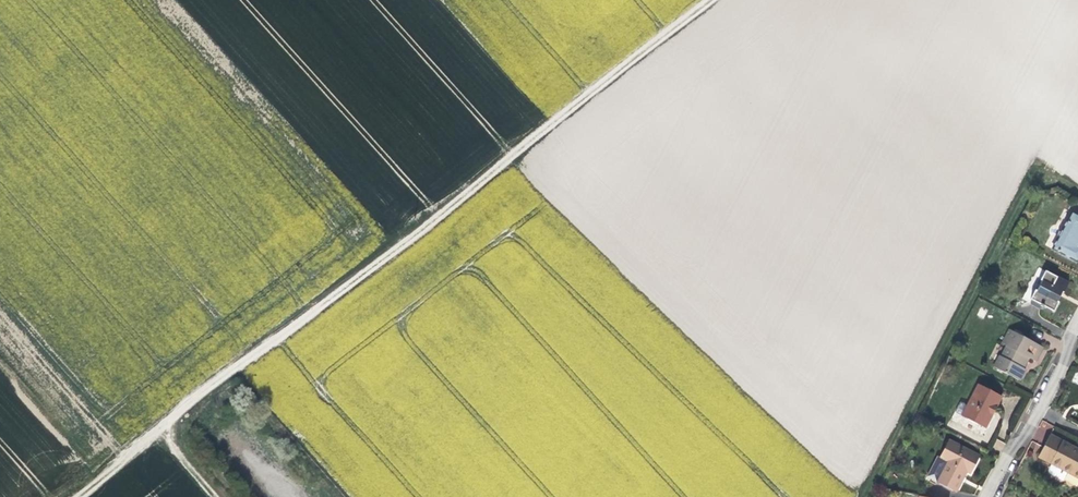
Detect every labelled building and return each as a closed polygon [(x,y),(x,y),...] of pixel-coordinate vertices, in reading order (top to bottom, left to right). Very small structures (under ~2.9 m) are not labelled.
[(1073,196),(1065,211),(1069,213),(1077,219),(1077,200),(1073,196)] [(1069,213),(1049,250),(1075,265),(1077,260),(1077,219),(1069,213)] [(1059,296),(1061,292),(1041,281),(1039,285),(1036,283),(1031,293),(1033,295),(1028,304),(1026,302),(1021,310),(1046,325),(1051,316),(1049,315),(1051,310),(1053,305),(1055,307),(1062,297),(1059,296)] [(1033,364),(1041,348),(1007,330),(999,347),(1005,350),(999,360),(997,359),(993,369),(1017,382),(1023,372),(1020,371),(1023,365),(1025,360),(1033,364)] [(960,417),(980,427),(992,405),(996,409),(1001,398),(976,385),(960,417)] [(992,405),(980,427),(984,429),(992,415),(996,409),(992,405)] [(1048,437),(1037,458),(1053,467),(1077,480),(1077,453),(1048,437)] [(1002,451),(1005,442),(996,439),(993,449),(1002,451)] [(922,475),(954,493),(963,478),(966,472),(970,474),(978,458),(947,441),(937,456),(934,454),(922,475)]
